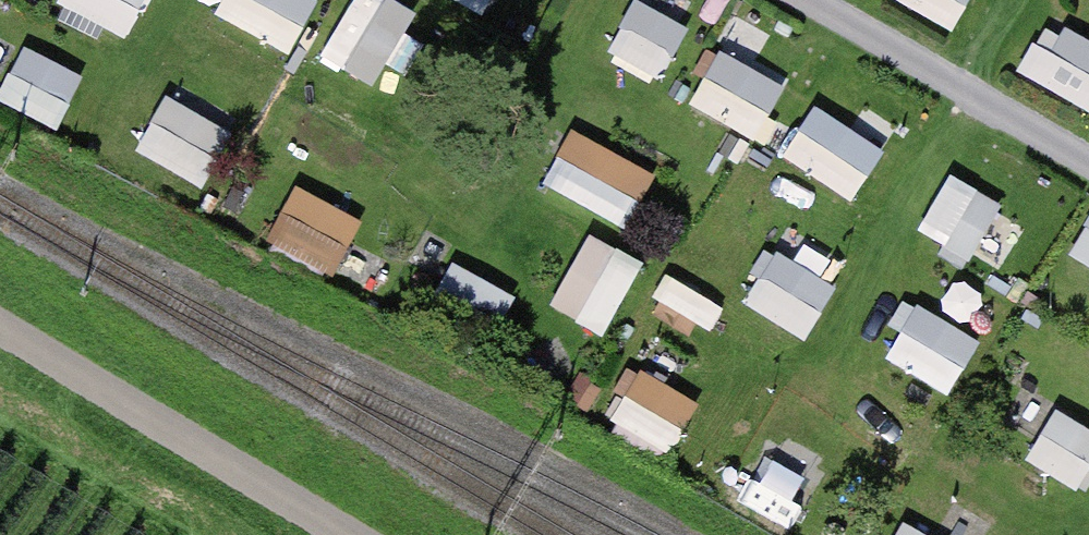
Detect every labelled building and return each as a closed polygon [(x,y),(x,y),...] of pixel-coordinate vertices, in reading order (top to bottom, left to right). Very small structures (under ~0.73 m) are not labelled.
[(124,32),(142,0),(65,0),(124,32)] [(216,5),(291,47),(316,0),(219,0),(216,5)] [(379,78),(421,3),(416,0),(351,0),(325,47),(379,78)] [(667,76),(692,14),(657,0),(630,0),(609,53),(667,76)] [(955,24),(969,0),(914,0),(955,24)] [(1022,72),(1088,99),(1088,29),(1045,12),(1022,72)] [(0,89),(0,93),(61,123),(88,69),(25,38),(0,89)] [(722,41),(694,99),(765,133),(793,76),(722,41)] [(205,177),(239,106),(172,75),(139,147),(205,177)] [(823,89),(782,143),(856,197),(896,143),(823,89)] [(545,174),(624,221),(657,166),(578,119),(545,174)] [(972,254),(1009,195),(957,163),(921,223),(972,254)] [(268,239),(337,270),(364,208),(296,178),(268,239)] [(1073,249),(1088,257),(1088,218),(1073,249)] [(588,234),(553,298),(607,328),(643,264),(588,234)] [(807,332),(838,279),(778,243),(747,297),(807,332)] [(453,264),(444,285),(502,310),(511,289),(453,264)] [(913,300),(894,362),(963,383),(982,322),(913,300)] [(674,454),(697,385),(634,363),(610,432),(674,454)] [(1031,461),(1087,480),(1088,475),(1088,422),(1050,408),(1031,461)] [(762,436),(730,491),(795,528),(826,472),(762,436)] [(899,518),(894,534),(953,534),(899,518)]
